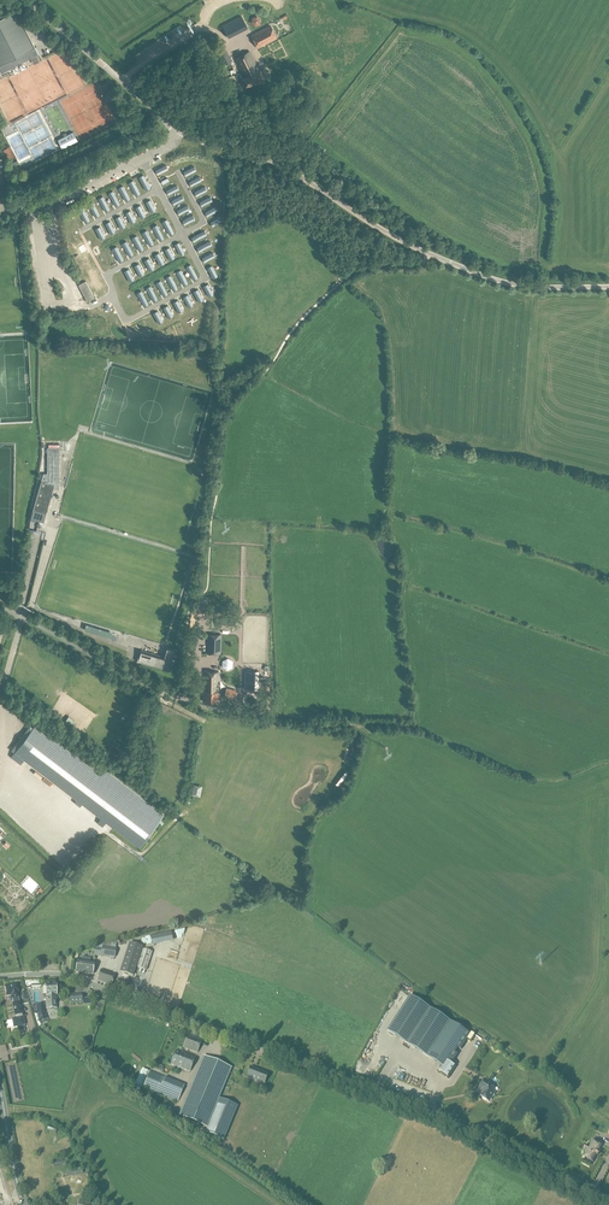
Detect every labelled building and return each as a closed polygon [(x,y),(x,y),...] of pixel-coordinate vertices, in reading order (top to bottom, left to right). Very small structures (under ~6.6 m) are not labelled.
[(281,5),(267,12),(270,18),(284,10),(281,5)] [(39,54),(16,10),(0,18),(0,72),(1,74),(39,54)] [(299,16),(299,20),(319,33),(323,31),(325,28),(325,24),(305,11),(301,13),(299,16)] [(274,20),(281,35),(296,28),(289,13),(274,20)] [(261,19),(257,16),(252,17),(251,23),(255,26),(260,24),(261,19)] [(247,27),(242,17),(223,27),(228,37),(247,27)] [(259,47),(277,38),(271,25),(252,35),(259,47)] [(215,50),(219,58),(228,54),(224,46),(215,50)] [(260,71),(251,51),(235,58),(244,78),(242,79),(245,87),(264,78),(261,71),(260,71)] [(228,54),(219,58),(223,66),(232,62),(232,61),(231,62),(228,54)] [(343,73),(328,81),(331,86),(345,79),(343,73)] [(65,123),(60,105),(49,108),(50,112),(54,126),(65,123)] [(58,140),(62,149),(77,141),(73,132),(58,140)] [(166,165),(156,170),(158,175),(168,169),(166,165)] [(194,166),(184,172),(186,176),(196,170),(194,166)] [(216,182),(223,181),(222,175),(218,175),(217,171),(214,171),(216,182)] [(174,173),(161,180),(164,184),(176,178),(174,173)] [(143,175),(139,177),(146,190),(150,188),(143,175)] [(200,176),(189,182),(191,186),(202,181),(200,176)] [(133,180),(129,182),(136,196),(140,194),(133,180)] [(177,185),(166,191),(169,195),(179,189),(177,185)] [(123,186),(119,188),(126,201),(130,199),(123,186)] [(205,186),(194,192),(197,196),(207,191),(205,186)] [(113,191),(109,193),(116,206),(120,204),(113,191)] [(182,195),(172,201),(174,205),(185,199),(182,195)] [(103,196),(99,198),(106,212),(110,210),(103,196)] [(210,196),(200,202),(202,206),(213,201),(210,196)] [(150,200),(146,202),(151,213),(156,211),(150,200)] [(93,202),(88,204),(95,217),(100,215),(93,202)] [(140,205),(136,207),(141,218),(146,216),(140,205)] [(188,205),(177,211),(179,215),(190,209),(188,205)] [(83,207),(78,209),(85,223),(90,220),(83,207)] [(216,207),(205,212),(207,216),(218,211),(216,207)] [(130,211),(126,213),(131,224),(136,221),(130,211)] [(193,215),(182,221),(185,225),(195,220),(193,215)] [(120,216),(116,218),(121,229),(125,227),(120,216)] [(221,217),(210,222),(213,227),(223,221),(221,217)] [(167,219),(163,222),(170,235),(174,233),(167,219)] [(110,221),(105,224),(111,234),(115,232),(110,221)] [(157,225),(153,227),(160,240),(164,238),(157,225)] [(100,227),(95,229),(101,240),(105,237),(100,227)] [(147,230),(143,232),(150,246),(154,244),(147,230)] [(205,231),(191,238),(194,242),(207,235),(205,231)] [(137,236),(132,238),(139,251),(144,249),(137,236)] [(126,241),(122,243),(129,257),(134,254),(126,241)] [(210,241),(197,248),(199,252),(212,245),(210,241)] [(179,242),(175,245),(180,255),(185,253),(179,242)] [(117,246),(112,249),(119,262),(124,260),(117,246)] [(169,248),(165,250),(170,260),(175,258),(169,248)] [(159,253),(155,255),(160,266),(165,264),(159,253)] [(213,253),(202,258),(204,262),(215,257),(213,253)] [(149,258),(144,261),(150,271),(154,269),(149,258)] [(139,264),(134,266),(140,277),(144,274),(139,264)] [(191,265),(186,267),(194,280),(198,278),(191,265)] [(212,266),(208,268),(213,279),(218,276),(212,266)] [(129,269),(124,271),(130,282),(134,280),(129,269)] [(181,270),(177,272),(184,286),(188,283),(181,270)] [(171,275),(166,278),(174,291),(178,289),(171,275)] [(87,301),(94,298),(86,281),(78,285),(87,301)] [(161,281),(157,283),(164,296),(168,294),(161,281)] [(208,284),(204,286),(209,297),(213,295),(208,284)] [(151,286),(146,288),(153,302),(158,299),(151,286)] [(198,290),(193,292),(199,303),(203,300),(198,290)] [(141,291),(137,293),(144,306),(148,304),(141,291)] [(188,295),(183,297),(189,308),(193,306),(188,295)] [(178,300),(173,303),(179,313),(183,311),(178,300)] [(167,306),(163,308),(169,319),(173,316),(167,306)] [(157,311),(153,313),(159,324),(163,322),(157,311)] [(208,311),(199,316),(204,326),(213,320),(208,311)] [(192,320),(184,325),(189,334),(197,329),(192,320)] [(143,321),(130,329),(135,338),(149,330),(143,321)] [(176,328),(166,333),(170,342),(181,337),(176,328)] [(59,489),(60,447),(48,447),(47,474),(44,474),(42,481),(41,481),(30,520),(36,521),(37,520),(44,522),(53,489),(59,489)] [(218,621),(217,626),(220,629),(233,630),(236,627),(236,623),(234,620),(221,618),(218,621)] [(83,626),(83,631),(112,636),(113,631),(83,626)] [(220,654),(221,636),(208,635),(208,654),(220,654)] [(172,672),(178,651),(167,648),(164,658),(142,651),(138,663),(172,672)] [(202,701),(219,702),(220,673),(205,672),(204,691),(203,691),(202,701)] [(245,672),(244,689),(258,689),(259,672),(245,672)] [(235,697),(236,690),(226,688),(225,695),(235,697)] [(68,717),(64,722),(73,728),(77,723),(68,717)] [(161,819),(36,723),(33,727),(30,725),(12,750),(15,752),(11,757),(21,764),(24,759),(140,847),(161,819)] [(134,944),(124,974),(133,976),(142,947),(134,944)] [(115,957),(116,949),(104,948),(104,950),(96,949),(95,955),(115,957)] [(146,970),(152,952),(142,949),(136,967),(146,970)] [(93,975),(94,963),(77,960),(76,973),(93,975)] [(112,984),(116,975),(101,970),(98,979),(112,984)] [(5,987),(7,996),(11,995),(12,999),(13,999),(14,1003),(13,1004),(15,1015),(16,1015),(17,1018),(11,1019),(13,1028),(25,1025),(23,1017),(22,1017),(21,1014),(22,1014),(20,1002),(19,1002),(18,998),(19,997),(18,994),(18,993),(17,986),(15,987),(14,985),(5,987)] [(46,1006),(46,1008),(57,1007),(57,995),(55,995),(55,994),(57,995),(56,985),(45,985),(45,986),(43,986),(44,991),(45,991),(45,993),(46,993),(46,1006)] [(396,995),(403,999),(405,995),(399,991),(396,995)] [(82,1002),(82,995),(71,995),(71,992),(66,992),(66,998),(71,998),(71,1003),(82,1002)] [(473,1028),(470,1033),(410,995),(387,1031),(447,1069),(460,1049),(472,1055),(484,1035),(473,1028)] [(44,1005),(37,1005),(38,1014),(40,1020),(46,1018),(44,1012),(44,1005)] [(201,1040),(188,1036),(184,1048),(197,1053),(201,1040)] [(190,1071),(195,1058),(176,1051),(171,1065),(190,1071)] [(207,1127),(231,1068),(205,1057),(180,1117),(207,1127)] [(264,1084),(268,1073),(251,1067),(247,1077),(264,1084)] [(179,1100),(184,1086),(150,1072),(144,1086),(179,1100)] [(489,1102),(496,1092),(493,1091),(493,1087),(494,1085),(485,1079),(479,1088),(481,1089),(482,1093),(480,1096),(489,1102)] [(56,1133),(57,1127),(48,1125),(47,1130),(56,1133)] [(583,1151),(585,1153),(583,1156),(595,1163),(604,1146),(592,1140),(589,1146),(587,1145),(583,1151)] [(54,1166),(66,1164),(65,1158),(53,1160),(54,1166)]
